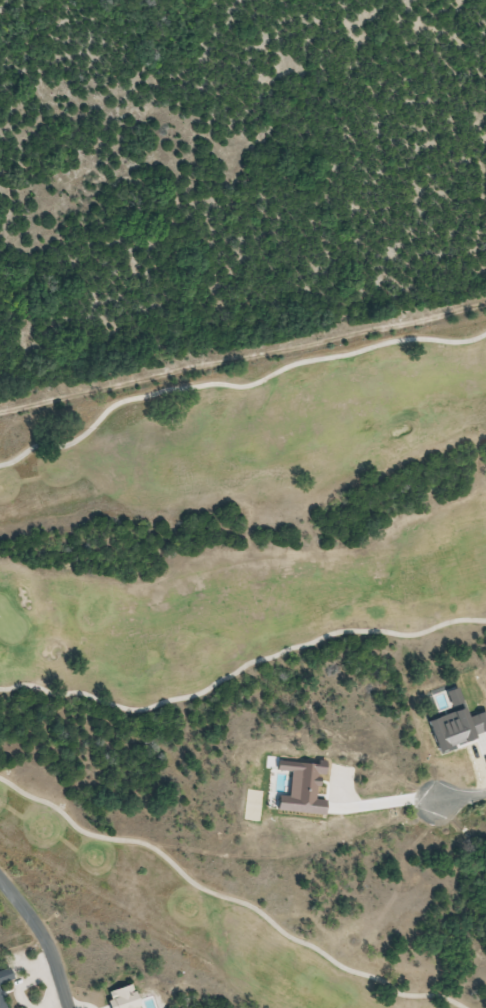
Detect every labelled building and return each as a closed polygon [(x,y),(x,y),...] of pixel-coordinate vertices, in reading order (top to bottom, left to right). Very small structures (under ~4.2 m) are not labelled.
[(130,984),(103,993),(108,1007),(137,1007),(130,984)]
